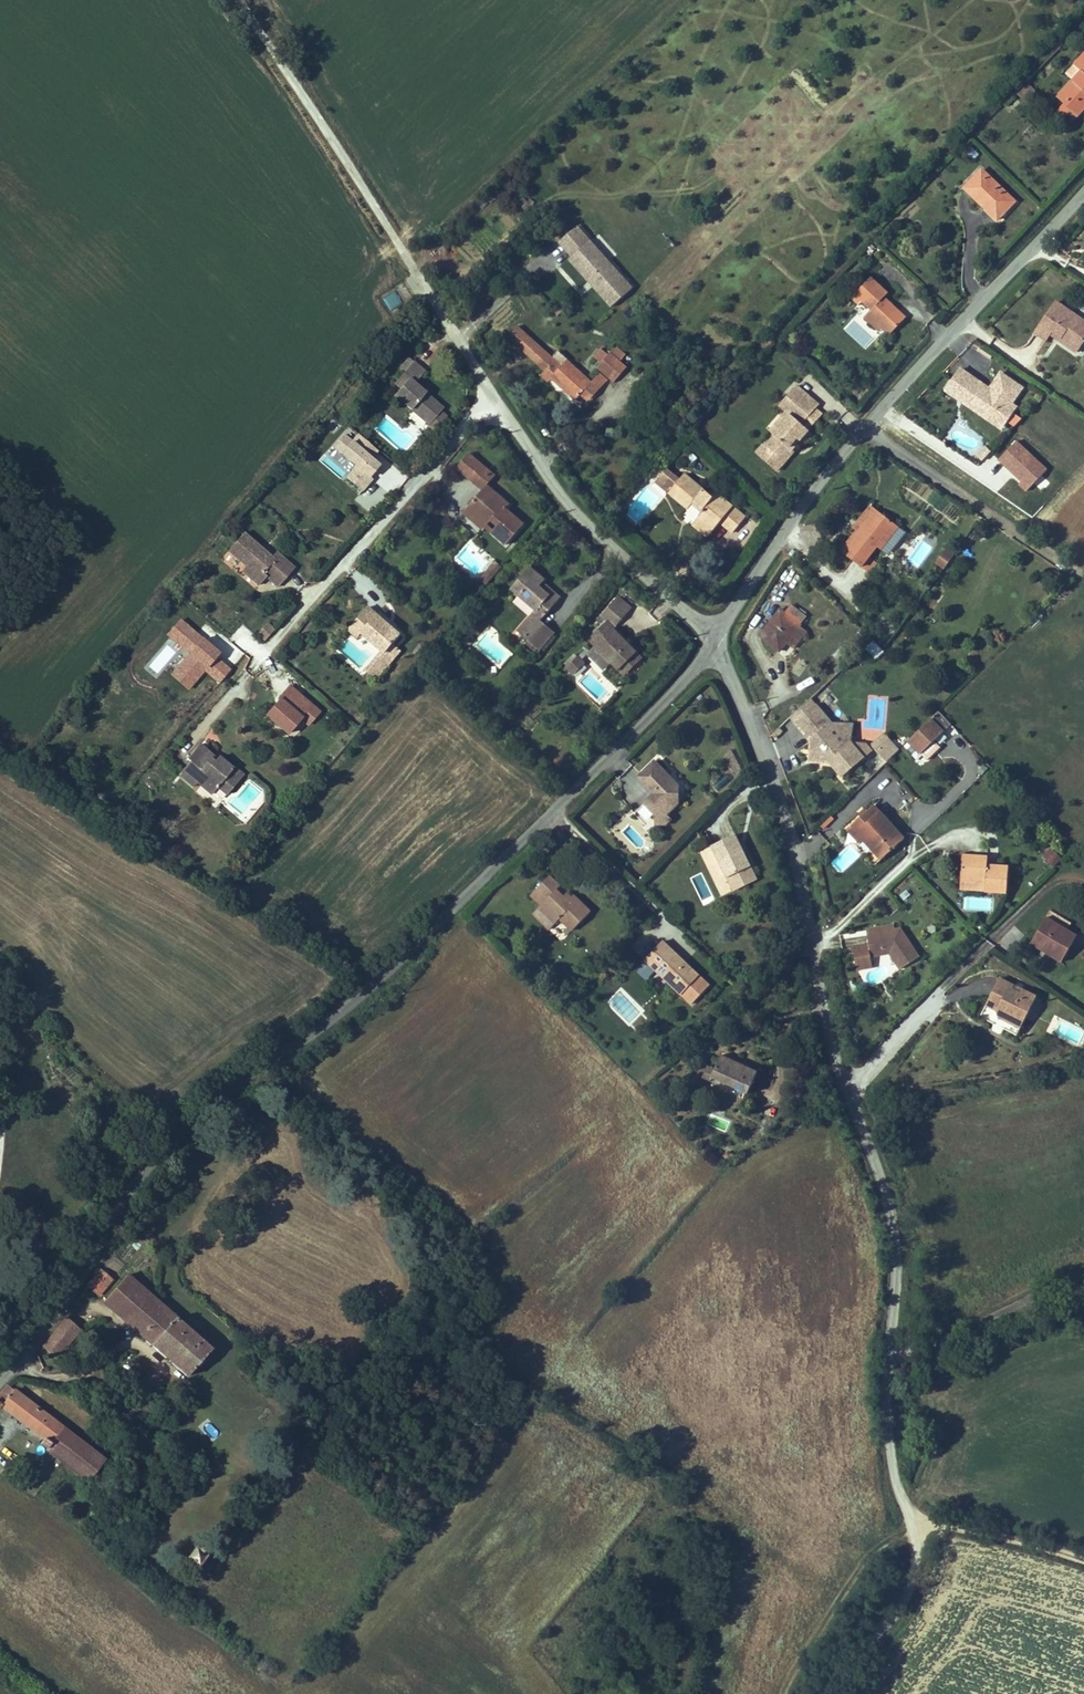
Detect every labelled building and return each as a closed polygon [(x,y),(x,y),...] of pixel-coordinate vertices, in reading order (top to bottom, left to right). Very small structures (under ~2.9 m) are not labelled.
[(1035,198),(1003,166),(984,185),(1016,216),(1035,198)] [(654,296),(630,270),(627,272),(609,252),(612,249),(598,234),(581,250),(594,265),(591,267),(610,289),(611,287),(616,292),(614,294),(633,314),(654,296)] [(630,270),(612,249),(609,252),(627,272),(630,270)] [(890,272),(874,289),(881,295),(890,304),(896,310),(893,314),(901,322),(908,329),(923,313),(902,291),(905,287),(890,272)] [(881,295),(874,289),(870,293),(876,299),(881,295)] [(1049,301),(1027,333),(1038,341),(1040,338),(1044,332),(1053,338),(1052,341),(1070,353),(1083,333),(1066,321),(1070,315),(1049,301)] [(889,318),(893,314),(896,310),(890,304),(882,312),(889,318)] [(893,314),(889,318),(897,326),(901,322),(893,314)] [(1070,315),(1066,321),(1083,333),(1083,332),(1083,324),(1070,315)] [(530,344),(558,371),(568,361),(539,334),(530,344)] [(558,371),(566,377),(561,383),(569,390),(573,386),(596,407),(601,402),(612,390),(587,367),(581,373),(575,368),(568,361),(558,371)] [(416,390),(410,397),(443,428),(449,433),(462,420),(456,415),(437,397),(440,394),(436,390),(430,385),(441,373),(430,363),(414,380),(420,385),(416,390)] [(643,383),(626,367),(619,375),(637,390),(643,383)] [(966,381),(956,376),(944,396),(953,401),(966,381)] [(987,424),(1000,432),(1012,412),(1008,409),(1019,392),(996,378),(989,390),(991,392),(989,396),(974,387),(962,406),(973,414),(974,411),(989,421),(987,424)] [(420,385),(414,380),(410,384),(416,390),(420,385)] [(812,380),(795,399),(803,406),(808,410),(799,419),(797,418),(788,428),(790,430),(781,441),(779,439),(771,448),(792,466),(809,446),(808,445),(804,442),(812,433),(816,436),(825,426),(818,420),(832,404),(835,400),(812,380)] [(620,381),(612,390),(620,397),(628,389),(620,381)] [(966,381),(953,401),(944,396),(943,398),(999,435),(1000,432),(987,424),(989,421),(974,411),(973,414),(962,406),(974,387),(966,381)] [(620,397),(612,390),(601,402),(609,409),(620,397)] [(437,397),(456,415),(459,412),(440,394),(437,397)] [(825,426),(838,410),(832,404),(818,420),(825,426)] [(799,419),(808,410),(803,406),(786,425),(788,428),(797,418),(799,419)] [(372,457),(376,453),(347,427),(329,448),(351,468),(343,477),(359,491),(382,465),(372,457)] [(808,445),(816,436),(812,433),(804,442),(808,445)] [(478,475),(487,483),(499,469),(490,461),(478,475)] [(487,483),(493,488),(496,484),(505,474),(499,469),(487,483)] [(677,488),(710,514),(717,505),(727,514),(726,516),(727,517),(721,524),(737,536),(746,525),(759,535),(771,520),(740,496),(734,503),(706,480),(701,487),(687,476),(677,488)] [(496,484),(493,488),(502,496),(505,492),(496,484)] [(518,544),(535,524),(517,508),(520,505),(505,492),(502,496),(493,488),(478,506),(494,520),(496,518),(500,523),(503,519),(509,524),(503,531),(518,544)] [(440,509),(432,502),(423,512),(431,520),(440,509)] [(494,520),(478,506),(474,511),(490,525),(494,520)] [(858,540),(874,517),(869,514),(853,536),(857,539),(858,540)] [(876,554),(880,556),(897,533),(874,517),(858,540),(857,539),(842,561),(862,575),(876,554)] [(733,541),(737,536),(721,524),(717,529),(733,541)] [(901,536),(897,533),(880,556),(884,559),(901,536)] [(268,535),(253,552),(271,567),(268,571),(284,586),(291,578),(303,588),(319,568),(302,554),(298,559),(268,535)] [(941,554),(931,569),(940,575),(950,559),(941,554)] [(513,565),(507,560),(491,578),(497,583),(513,565)] [(560,580),(544,567),(526,591),(551,610),(534,632),(558,651),(572,633),(557,622),(573,602),(554,587),(558,582),(560,580)] [(554,587),(573,602),(577,597),(558,582),(554,587)] [(631,604),(613,591),(595,617),(600,621),(586,636),(622,673),(641,654),(615,624),(631,604)] [(386,610),(367,633),(377,641),(381,636),(403,654),(405,655),(412,647),(419,638),(386,610)] [(807,634),(813,626),(797,614),(791,622),(787,619),(767,646),(787,661),(794,651),(807,634)] [(289,637),(298,627),(291,621),(282,631),(289,637)] [(263,641),(274,629),(267,622),(256,634),(263,641)] [(814,640),(807,634),(794,651),(802,656),(814,640)] [(864,649),(877,659),(884,649),(872,640),(864,649)] [(761,660),(767,656),(756,642),(750,646),(761,660)] [(573,676),(586,664),(575,653),(562,664),(573,676)] [(823,713),(817,707),(798,727),(804,732),(823,713)] [(910,742),(924,755),(953,724),(940,711),(932,719),(910,741),(910,742)] [(823,713),(804,732),(820,748),(820,769),(842,769),(854,780),(880,752),(875,746),(861,747),(854,755),(830,731),(836,725),(823,713)] [(861,747),(860,729),(840,729),(836,725),(830,731),(854,755),(861,747)] [(895,727),(883,740),(888,745),(901,732),(895,727)] [(910,741),(901,732),(888,745),(898,754),(910,742),(910,741)] [(223,745),(211,735),(202,746),(214,756),(223,746),(223,745)] [(786,739),(779,746),(782,749),(789,742),(786,739)] [(223,746),(239,760),(242,757),(226,742),(223,745),(223,746)] [(216,758),(205,772),(220,785),(224,781),(238,792),(244,784),(253,792),(264,779),(255,771),(259,767),(244,754),(242,757),(239,760),(223,746),(214,756),(216,758)] [(261,765),(259,767),(255,771),(264,779),(270,773),(261,765)] [(675,780),(661,766),(645,783),(660,798),(651,808),(662,818),(673,818),(683,807),(684,796),(674,796),(675,780)] [(684,789),(675,780),(674,796),(684,796),(684,789)] [(912,839),(878,807),(853,834),(867,847),(871,843),(891,861),(912,839)] [(677,824),(673,818),(662,818),(662,828),(672,829),(677,824)] [(745,833),(722,844),(739,877),(761,866),(745,833)] [(1050,849),(1044,857),(1052,863),(1058,855),(1050,849)] [(994,861),(968,858),(965,882),(990,885),(989,894),(1011,897),(1014,871),(993,869),(994,861)] [(761,866),(739,877),(745,889),(768,878),(761,866)] [(600,920),(583,904),(577,910),(565,899),(568,895),(558,885),(540,904),(550,914),(548,916),(565,933),(568,929),(581,941),(600,920)] [(1075,920),(1054,908),(1039,937),(1053,945),(1050,951),(1067,960),(1082,933),(1071,927),(1075,920)] [(565,933),(548,916),(543,921),(561,937),(565,933)] [(1006,952),(1024,935),(1016,926),(997,942),(1006,952)] [(868,939),(869,945),(897,940),(896,934),(868,939)] [(1053,945),(1039,937),(1035,943),(1050,951),(1053,945)] [(869,945),(871,955),(855,958),(858,978),(874,975),(873,966),(891,962),(903,980),(922,967),(903,939),(897,940),(869,945)] [(721,991),(674,947),(656,966),(704,1010),(721,991)] [(1020,986),(1004,978),(986,1017),(1024,1034),(1032,1016),(1038,1019),(1047,998),(1028,989),(1026,994),(1018,991),(1020,986)] [(1028,989),(1020,986),(1018,991),(1026,994),(1028,989)] [(771,1072),(735,1058),(729,1072),(726,1081),(762,1095),(771,1072)] [(726,1081),(729,1072),(721,1069),(716,1082),(724,1085),(726,1081)] [(123,1278),(111,1267),(92,1287),(104,1298),(123,1278)] [(190,1327),(136,1279),(114,1302),(194,1375),(216,1351),(205,1340),(208,1336),(193,1323),(190,1327)] [(83,1332),(68,1320),(44,1348),(59,1361),(83,1332)] [(14,1380),(0,1396),(0,1402),(4,1405),(8,1401),(50,1436),(46,1440),(70,1460),(87,1438),(14,1380)] [(110,1458),(87,1438),(70,1460),(92,1478),(110,1458)] [(200,1551),(209,1546),(205,1539),(196,1545),(200,1551)] [(197,1567),(205,1556),(192,1546),(183,1558),(197,1567)]
